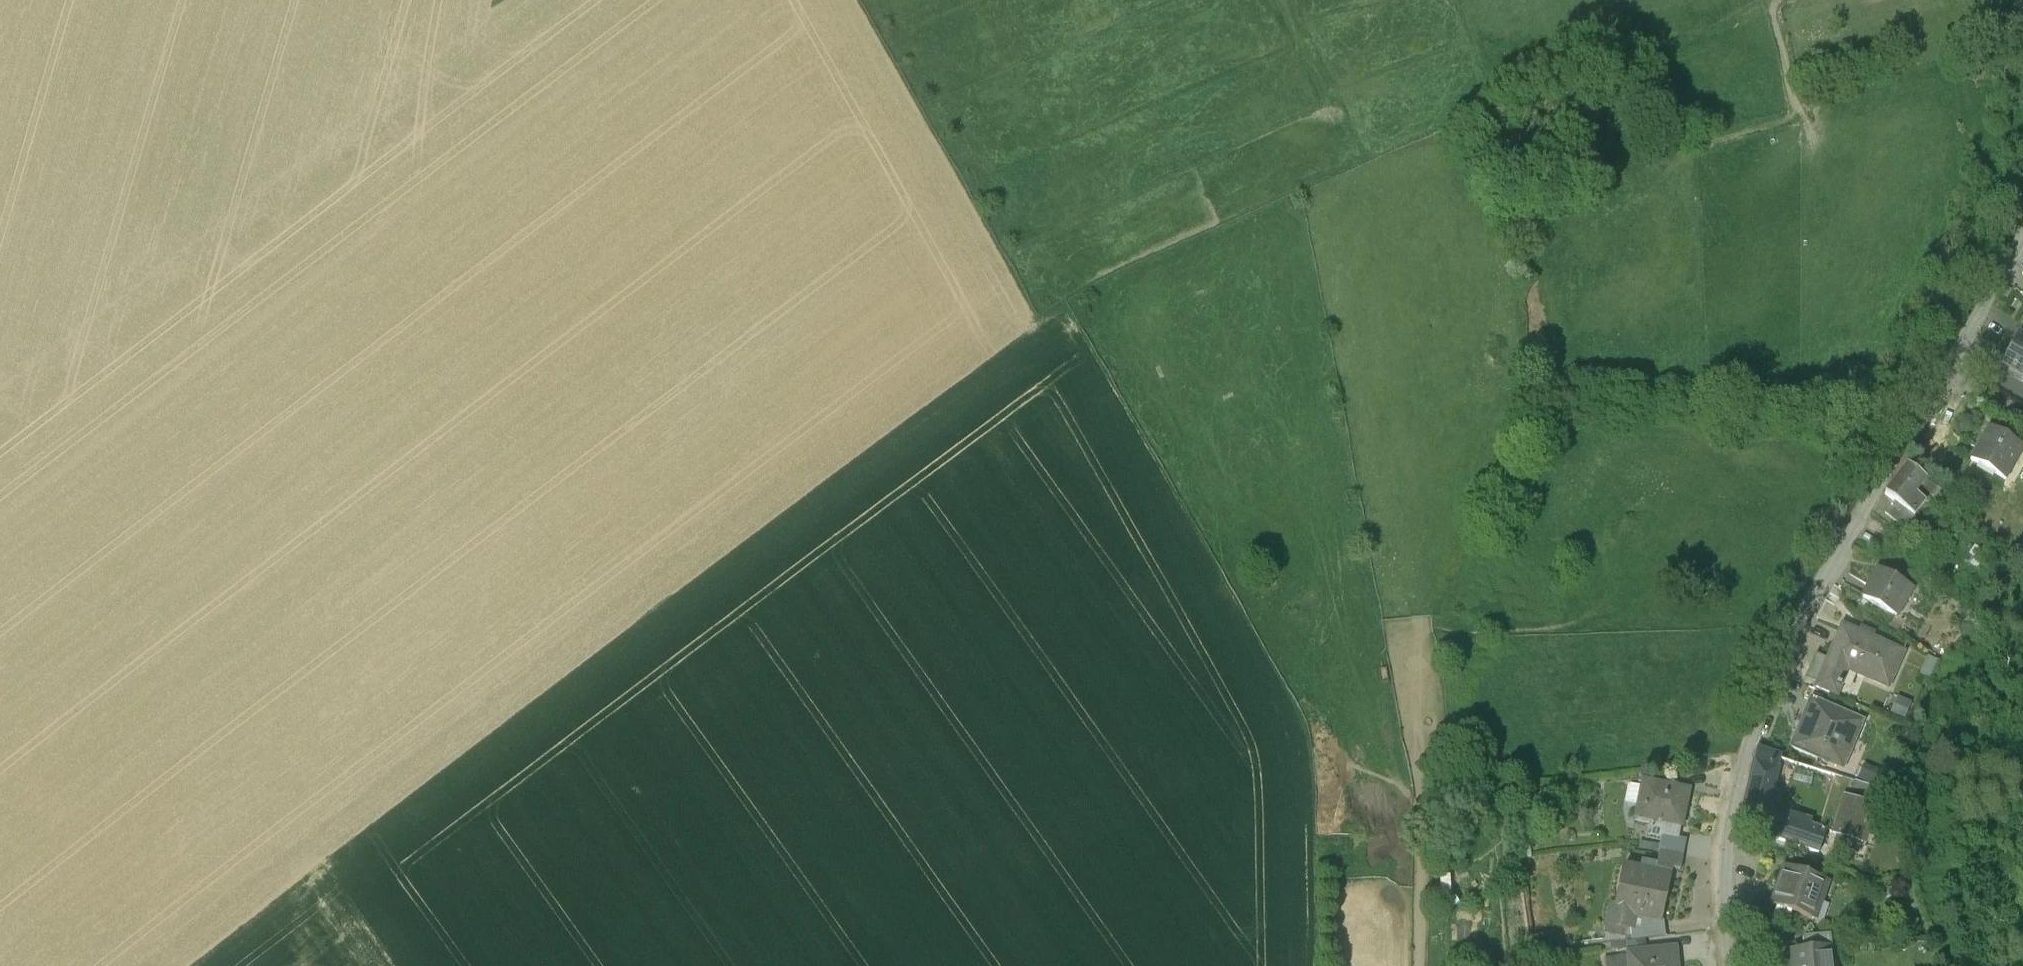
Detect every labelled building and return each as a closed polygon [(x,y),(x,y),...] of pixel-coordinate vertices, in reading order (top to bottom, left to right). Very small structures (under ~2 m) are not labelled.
[(2018,336),(2002,364),(2022,376),(2022,339),(2018,336)] [(2019,447),(1987,428),(1969,459),(2001,478),(2019,447)] [(2019,455),(2003,484),(2022,494),(2022,457),(2019,455)] [(1907,465),(1885,494),(1903,508),(1914,493),(1925,479),(1907,465)] [(1925,501),(1914,493),(1903,508),(1913,516),(1925,501)] [(1908,586),(1878,568),(1862,597),(1892,614),(1908,586)] [(1902,651),(1835,625),(1815,677),(1839,686),(1844,674),(1887,691),(1902,651)] [(1862,723),(1810,701),(1790,749),(1819,761),(1821,757),(1838,765),(1842,755),(1848,757),(1862,723)] [(1753,763),(1751,776),(1738,829),(1760,834),(1766,812),(1781,756),(1757,749),(1753,763)] [(1688,791),(1642,782),(1636,817),(1681,826),(1688,791)] [(1872,810),(1846,802),(1835,835),(1861,844),(1872,810)] [(1826,831),(1766,812),(1760,834),(1773,840),(1818,855),(1826,831)] [(1686,841),(1662,836),(1659,852),(1683,856),(1686,841)] [(1683,856),(1659,852),(1656,866),(1680,871),(1683,856)] [(1642,869),(1624,865),(1615,905),(1610,904),(1606,924),(1639,931),(1642,919),(1648,920),(1648,919),(1660,922),(1670,879),(1641,873),(1642,869)] [(1823,881),(1783,869),(1770,908),(1793,915),(1810,920),(1823,881)] [(1793,915),(1770,908),(1767,919),(1789,926),(1793,915)] [(1801,942),(1802,953),(1791,954),(1792,965),(1829,965),(1827,939),(1801,942)] [(1628,954),(1629,965),(1677,965),(1675,950),(1628,954)]
